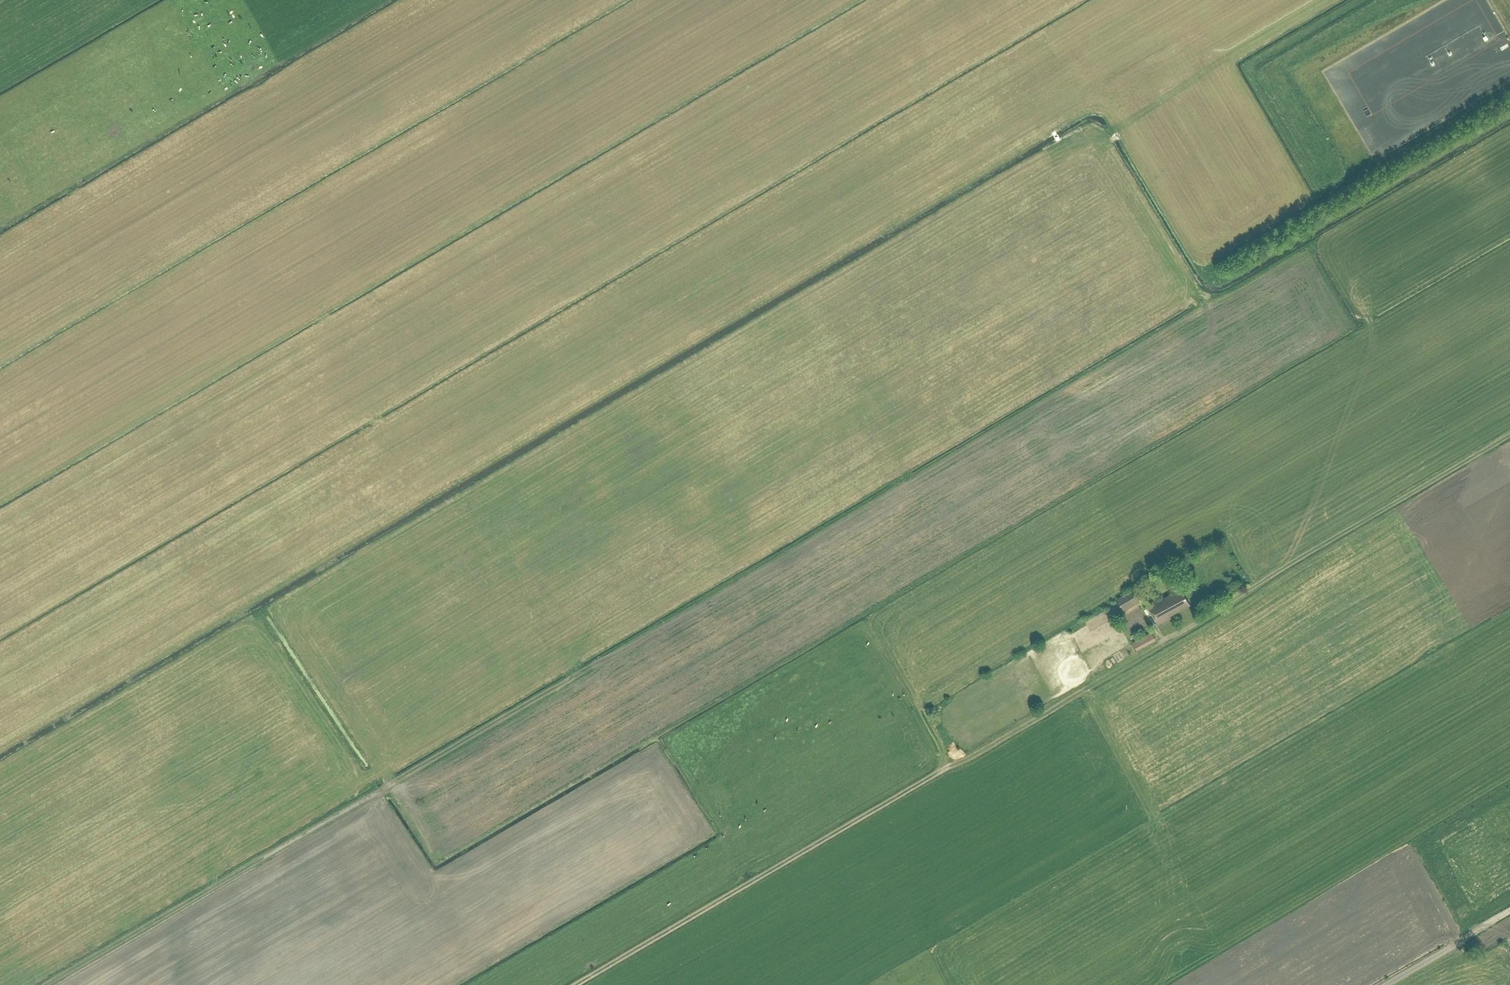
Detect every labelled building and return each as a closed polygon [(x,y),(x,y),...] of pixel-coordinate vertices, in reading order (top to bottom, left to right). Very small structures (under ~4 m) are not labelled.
[(1144,583),(1118,598),(1125,610),(1139,602),(1138,600),(1143,597),(1144,599),(1151,595),(1144,583)] [(1170,616),(1190,604),(1182,589),(1161,600),(1160,598),(1148,604),(1159,625),(1171,618),(1170,616)]
